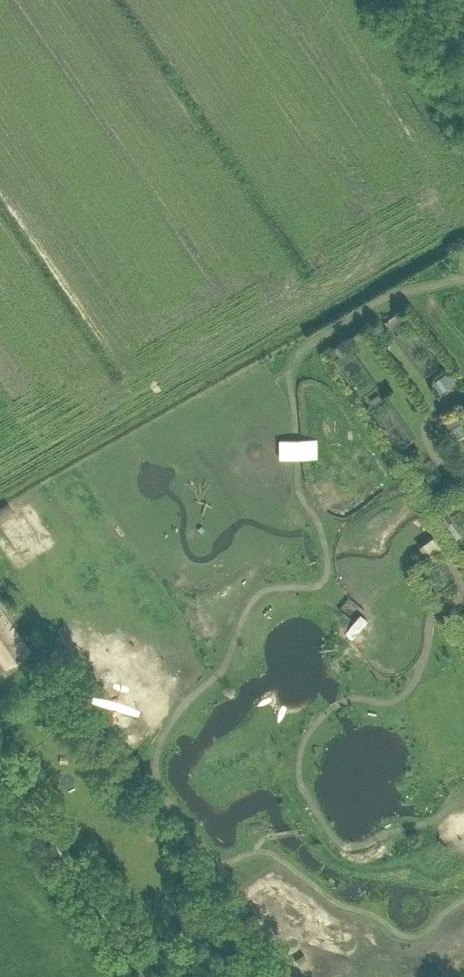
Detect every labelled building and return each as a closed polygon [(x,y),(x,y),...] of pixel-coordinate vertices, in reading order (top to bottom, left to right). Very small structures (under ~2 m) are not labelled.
[(463,442),(463,422),(463,421),(447,430),(456,446),(463,442)] [(3,615),(5,614),(0,606),(0,659),(6,668),(30,652),(3,615)]
